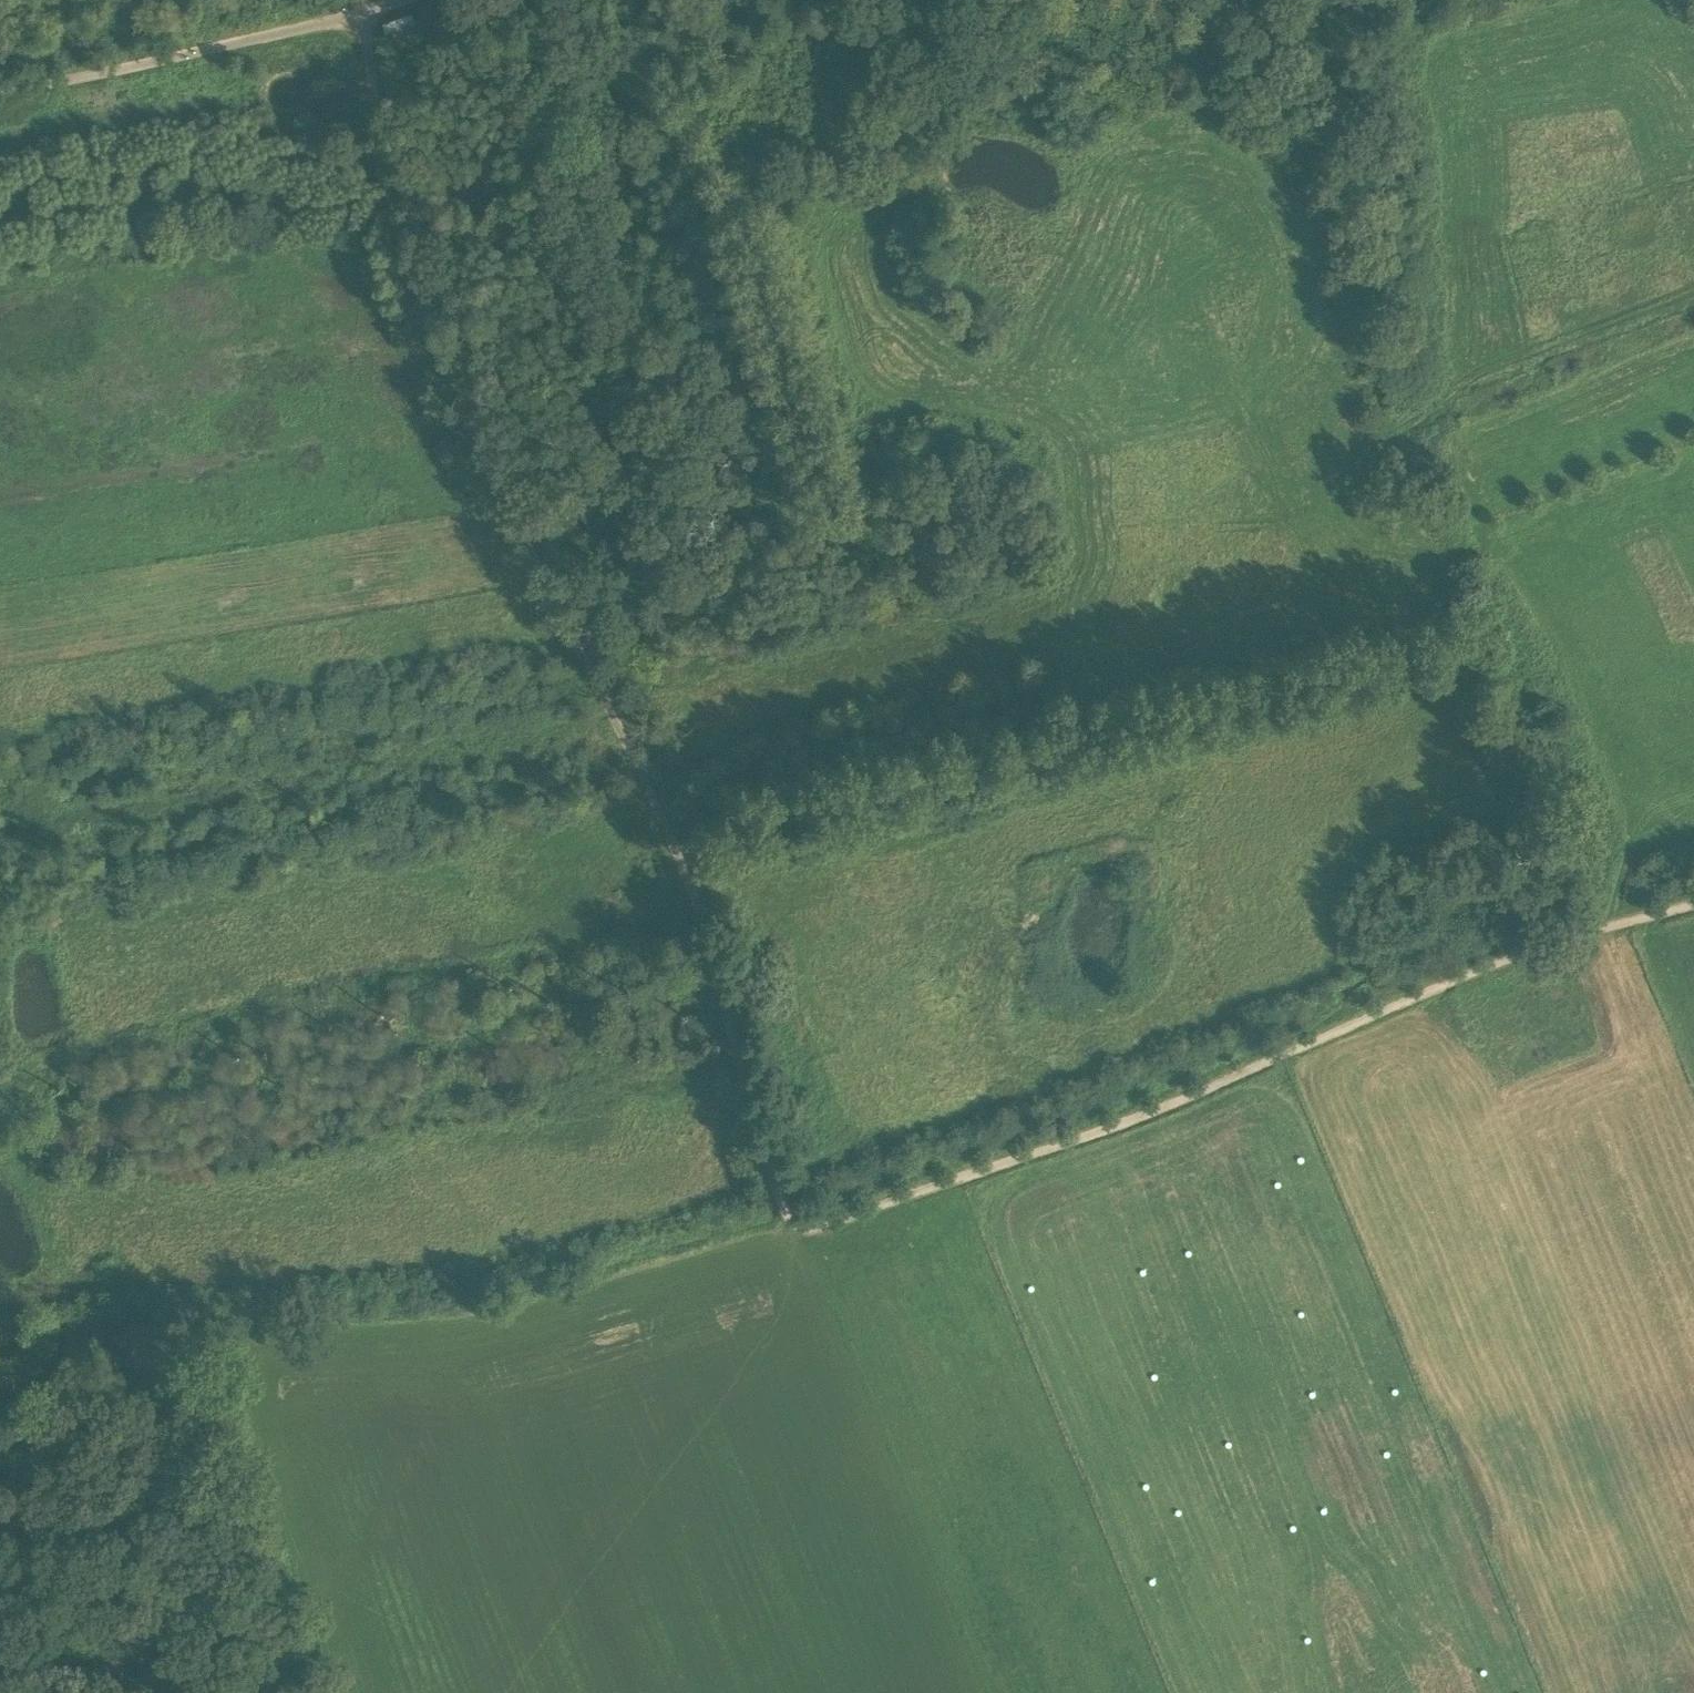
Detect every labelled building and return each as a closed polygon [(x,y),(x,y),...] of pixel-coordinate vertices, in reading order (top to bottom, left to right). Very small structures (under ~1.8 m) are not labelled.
[(389,39),(417,34),(414,14),(386,18),(389,39)]
